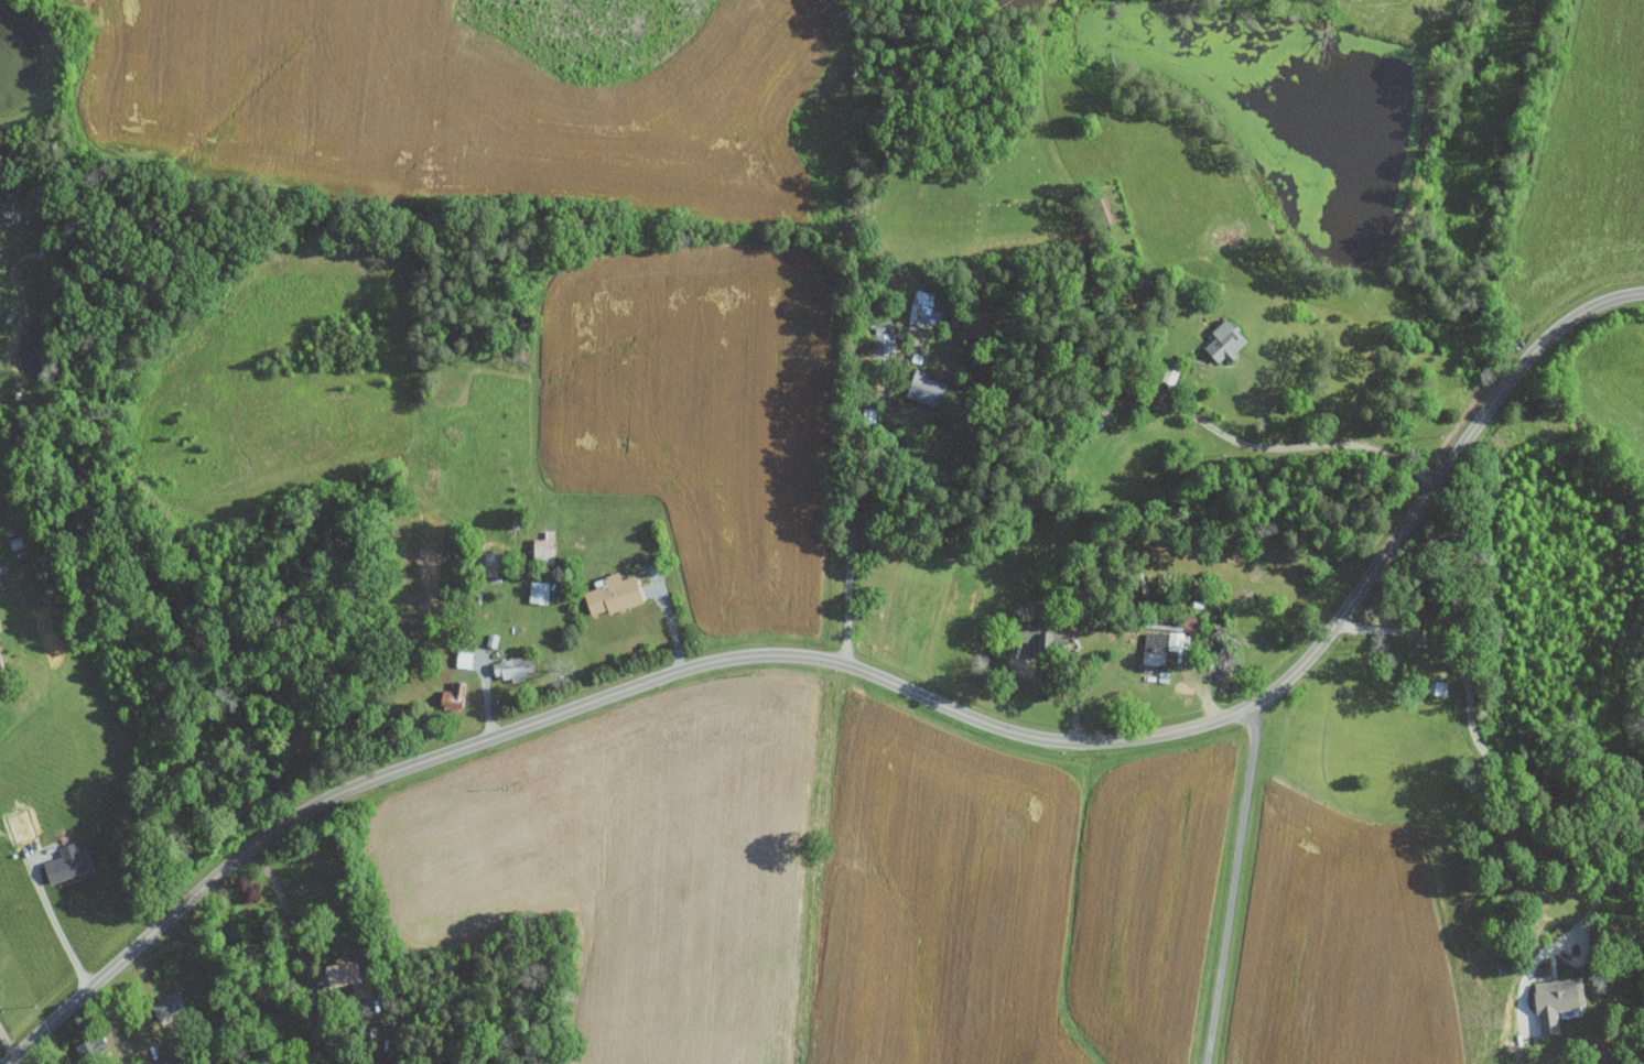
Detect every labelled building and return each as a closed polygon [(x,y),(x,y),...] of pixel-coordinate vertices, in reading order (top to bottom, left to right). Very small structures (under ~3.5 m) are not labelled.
[(1206,347),(1220,362),(1226,357),(1230,361),(1252,341),(1230,316),(1214,331),(1218,337),(1206,347)] [(896,332),(891,332),(891,321),(877,321),(878,332),(873,333),(873,353),(897,353),(896,332)] [(943,405),(948,383),(927,377),(928,372),(916,369),(909,398),(943,405)] [(536,562),(555,562),(555,531),(546,531),(546,537),(535,538),(536,562)] [(506,553),(486,552),(485,576),(499,576),(499,565),(505,566),(506,553)] [(645,602),(638,574),(622,578),(620,572),(595,579),(597,589),(586,591),(592,615),(645,602)] [(1071,624),(1025,622),(1024,640),(1035,641),(1035,654),(1056,655),(1057,646),(1070,646),(1071,624)] [(496,676),(504,674),(505,681),(530,678),(528,663),(525,663),(524,657),(494,661),(496,676)] [(442,689),(442,708),(465,709),(466,682),(451,681),(451,690),(442,689)] [(52,884),(96,868),(89,847),(45,863),(52,884)] [(375,995),(371,972),(363,974),(361,960),(351,961),(350,955),(336,958),(337,965),(321,968),(325,989),(353,984),(355,998),(375,995)] [(1563,1034),(1560,1010),(1588,1006),(1584,977),(1537,983),(1544,1036),(1563,1034)] [(160,1020),(188,1009),(181,990),(152,1002),(160,1020)]
